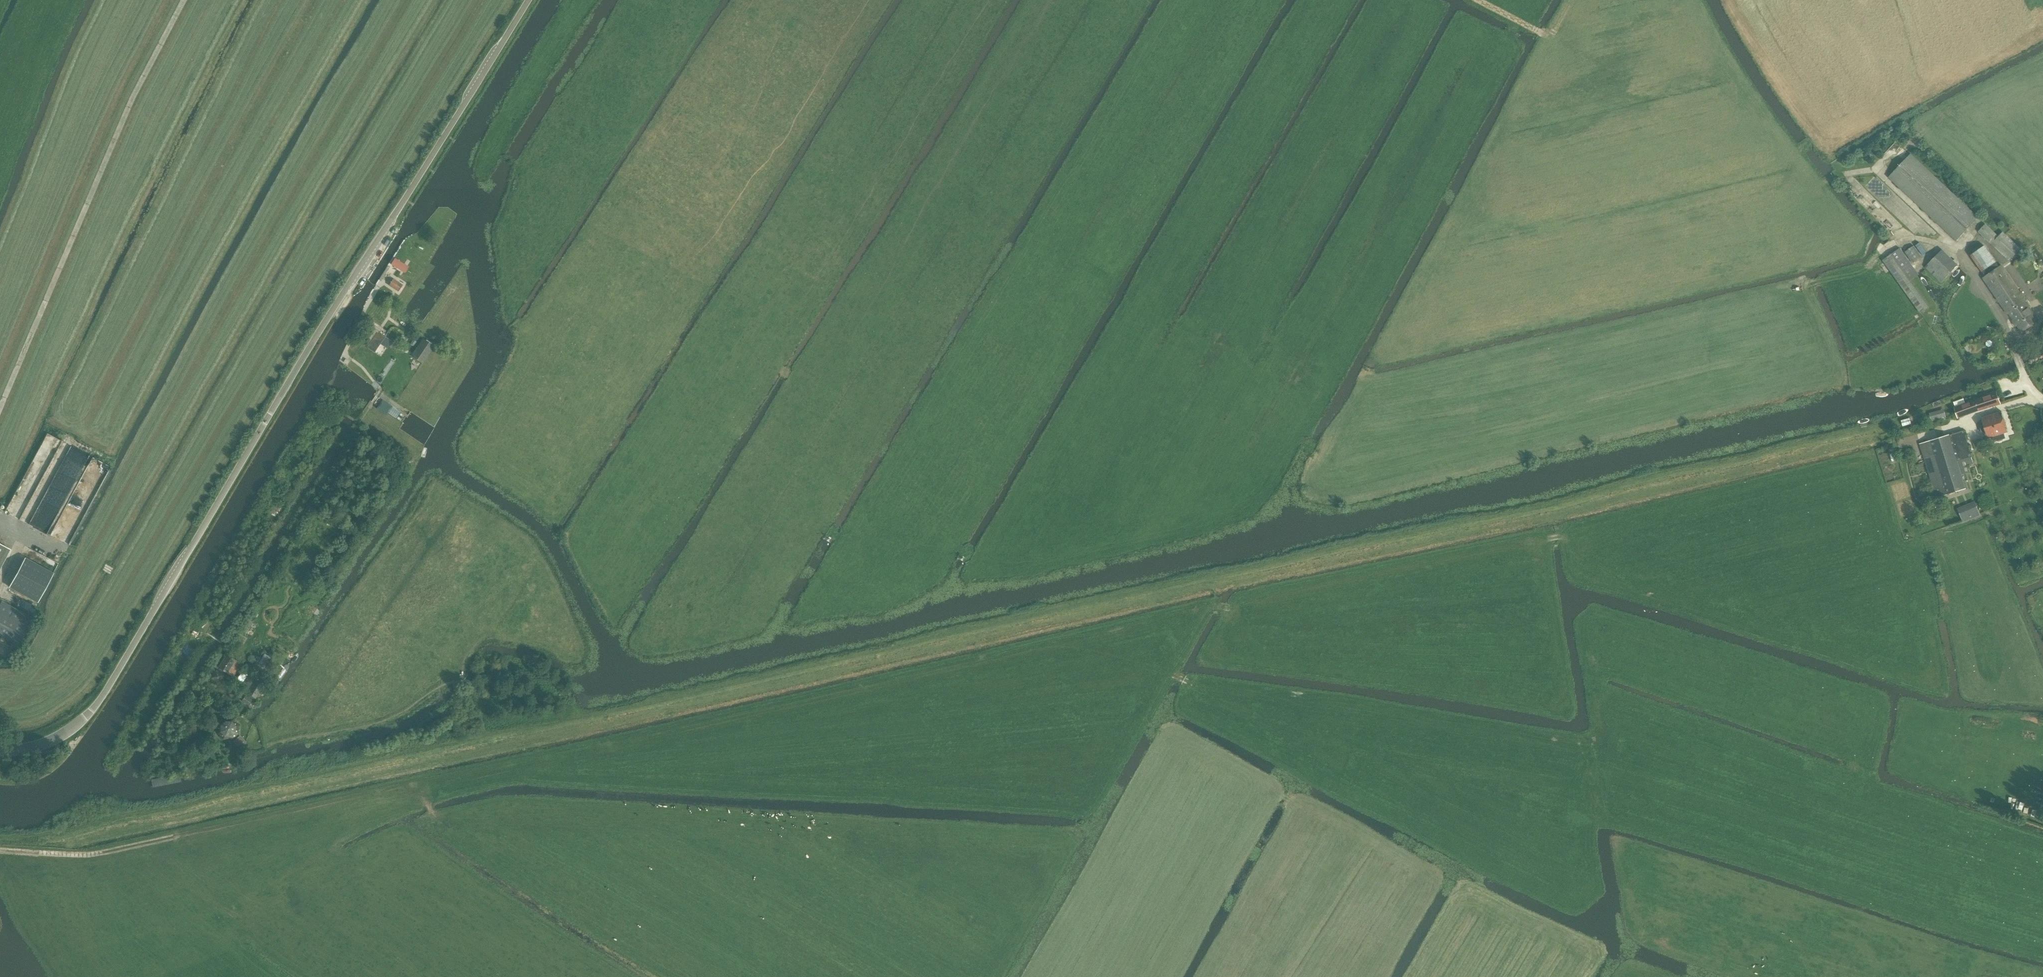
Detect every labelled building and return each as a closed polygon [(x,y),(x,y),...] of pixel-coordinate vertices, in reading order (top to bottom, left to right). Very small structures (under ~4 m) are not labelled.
[(1957,240),(1974,220),(1977,217),(1912,155),(1912,154),(1890,178),(1957,240)] [(1998,236),(1986,224),(1978,232),(2009,261),(2021,249),(2002,232),(1998,236)] [(1913,263),(1922,257),(1914,246),(1905,252),(1913,263)] [(1985,246),(1971,255),(1985,277),(1983,278),(2008,314),(2009,313),(2021,332),(2021,333),(2039,321),(2002,265),(1999,267),(1985,246)] [(1922,313),(1929,307),(1910,281),(1919,275),(1900,249),(1884,260),(1883,261),(1920,314),(1922,313)] [(1941,283),(1958,265),(1942,250),(1925,267),(1941,283)] [(391,264),(404,273),(408,267),(394,259),(391,264)] [(398,292),(402,285),(393,280),(389,286),(398,292)] [(370,327),(360,343),(373,352),(375,353),(385,336),(370,327)] [(411,356),(423,364),(434,347),(422,339),(411,356)] [(1954,402),(1955,406),(1959,418),(1979,411),(2001,404),(1997,392),(1965,403),(1964,399),(1954,402)] [(389,413),(398,419),(401,413),(402,413),(383,400),(378,408),(387,415),(389,413)] [(2008,432),(2002,412),(1981,418),(1984,425),(1980,426),(1983,433),(1986,432),(1988,438),(1993,437),(1994,441),(2006,438),(2004,433),(2008,432)] [(1972,457),(1969,446),(1964,430),(1949,435),(1920,444),(1937,498),(1946,495),(1967,489),(1962,475),(1969,473),(1966,465),(1974,463),(1972,457)] [(1975,503),(1967,507),(1972,518),(1980,515),(1975,503)] [(9,549),(0,544),(0,566),(9,549)] [(53,573),(25,558),(9,587),(37,602),(53,573)] [(0,604),(0,635),(19,645),(33,619),(1,601),(0,604)] [(226,655),(218,668),(227,673),(231,676),(239,663),(231,658),(226,655)] [(211,678),(212,679),(218,682),(223,676),(216,672),(215,671),(211,678)] [(248,706),(252,701),(246,696),(242,701),(248,706)] [(225,720),(219,725),(219,734),(225,740),(234,740),(240,734),(240,725),(234,720),(225,720)]
